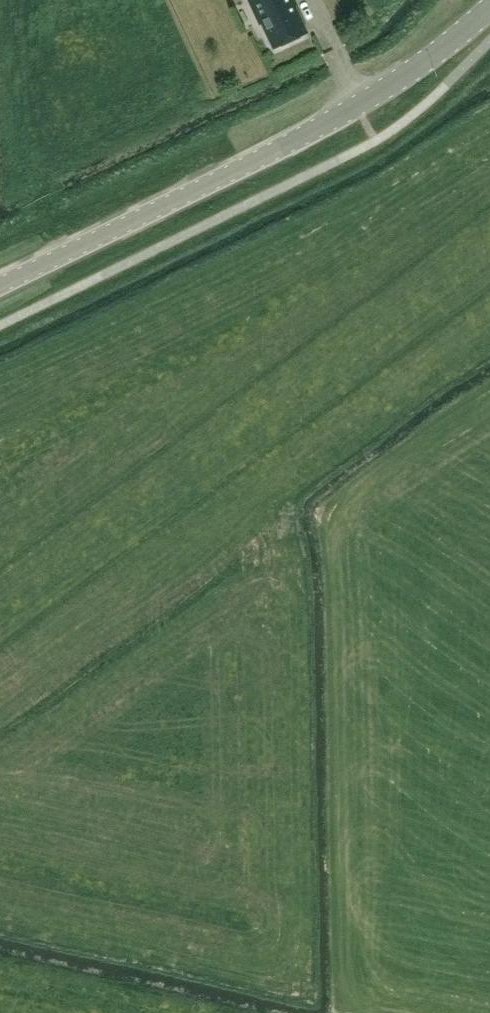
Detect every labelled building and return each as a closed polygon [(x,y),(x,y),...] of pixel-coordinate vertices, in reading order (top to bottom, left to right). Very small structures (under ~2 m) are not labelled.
[(260,22),(262,21),(274,46),(306,31),(292,0),(250,0),(260,22)]
